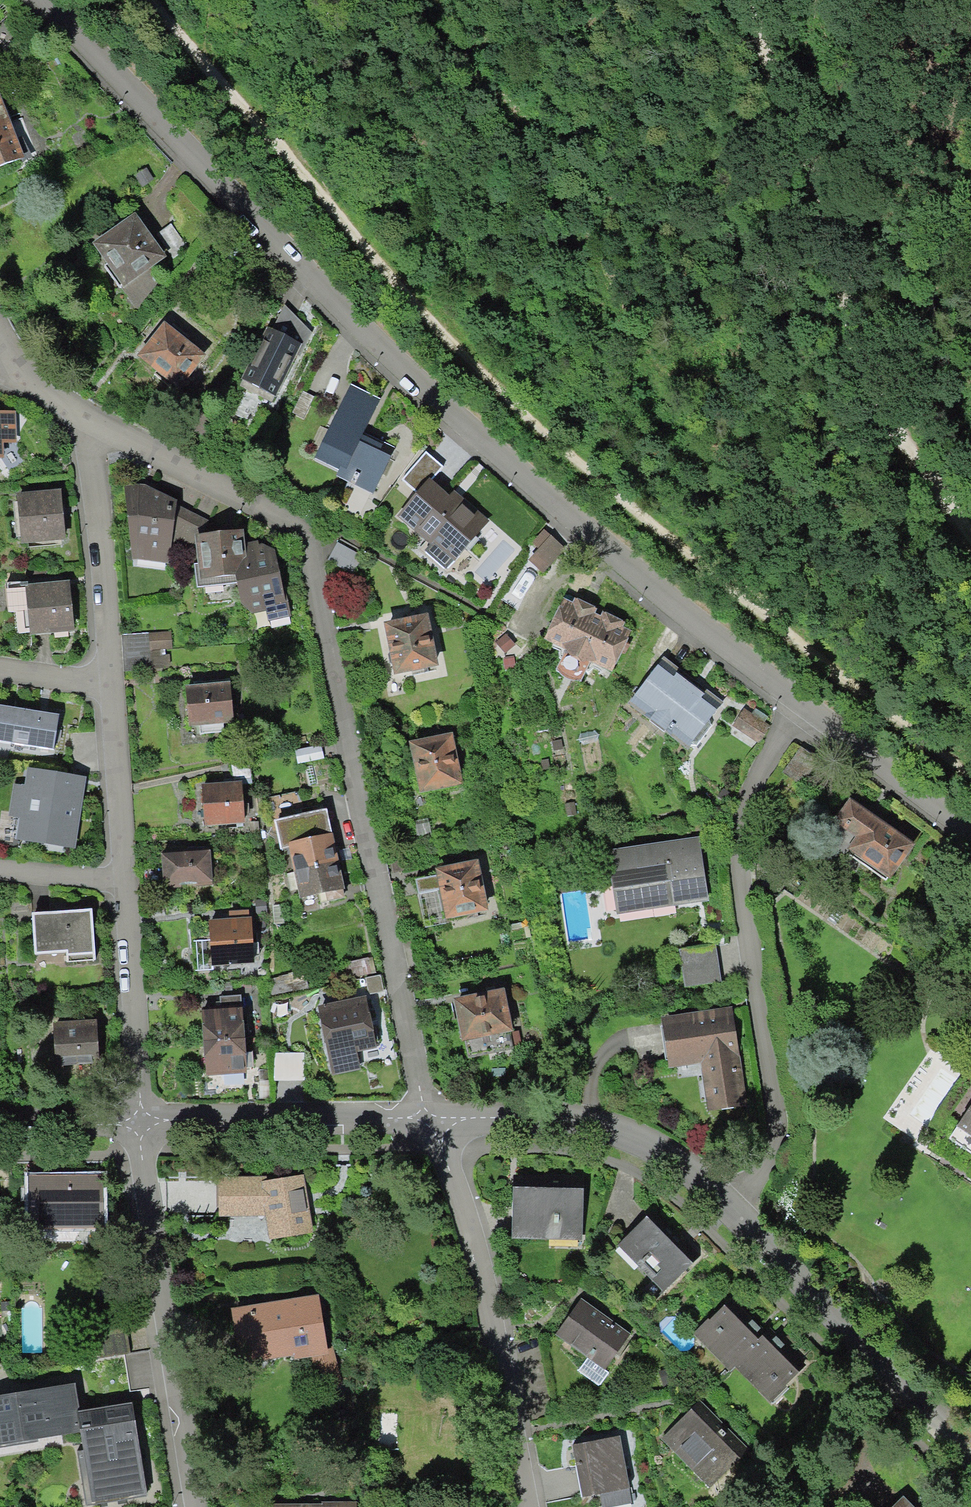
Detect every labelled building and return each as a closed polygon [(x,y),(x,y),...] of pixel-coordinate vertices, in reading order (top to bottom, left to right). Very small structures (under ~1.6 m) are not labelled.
[(0,95),(0,176),(29,165),(2,94),(0,95)] [(145,170),(133,177),(142,190),(153,182),(145,170)] [(140,220),(97,248),(127,293),(170,265),(140,220)] [(171,226),(156,236),(172,259),(187,249),(171,226)] [(309,346),(267,326),(235,393),(278,412),(309,346)] [(206,355),(168,327),(143,360),(180,388),(206,355)] [(384,407),(347,392),(316,466),(333,474),(333,482),(377,500),(398,450),(371,439),(384,407)] [(0,416),(0,466),(12,466),(10,416),(0,416)] [(490,526),(435,481),(404,519),(459,563),(490,526)] [(151,489),(128,489),(137,561),(170,565),(182,527),(178,499),(151,489)] [(65,494),(21,498),(26,551),(69,548),(65,494)] [(526,558),(541,573),(567,547),(551,532),(526,558)] [(248,533),(199,541),(206,584),(242,579),(248,616),(290,609),(280,542),(250,547),(248,533)] [(339,542),(328,559),(351,574),(362,556),(339,542)] [(77,583),(31,587),(36,641),(82,637),(77,583)] [(633,633),(567,602),(548,644),(614,674),(633,633)] [(432,619),(389,630),(401,680),(444,670),(432,619)] [(170,633),(149,635),(150,655),(172,653),(170,633)] [(149,635),(122,638),(127,678),(153,675),(150,655),(149,635)] [(727,706),(664,665),(634,711),(698,752),(727,706)] [(237,689),(191,694),(196,732),(242,726),(237,689)] [(77,706),(0,699),(0,745),(72,753),(77,706)] [(745,706),(732,723),(758,743),(771,725),(745,706)] [(456,736),(415,745),(427,798),(468,789),(456,736)] [(801,750),(783,777),(801,789),(819,763),(801,750)] [(74,846),(86,777),(36,768),(32,790),(20,788),(14,818),(23,820),(20,836),(74,846)] [(243,784),(206,789),(211,829),(248,824),(243,784)] [(909,848),(844,800),(830,818),(852,835),(843,849),(885,880),(909,848)] [(333,815),(280,825),(285,855),(295,853),(304,900),(348,892),(333,815)] [(699,842),(611,855),(620,917),(708,904),(699,842)] [(219,853),(168,857),(170,891),(221,887),(219,853)] [(486,865),(437,875),(448,926),(497,916),(486,865)] [(97,912),(37,916),(40,959),(100,956),(97,912)] [(255,921),(211,924),(215,971),(258,967),(255,921)] [(681,944),(686,983),(722,979),(717,940),(681,944)] [(511,992),(457,1005),(468,1049),(521,1036),(511,992)] [(370,1000),(325,1011),(337,1062),(383,1050),(370,1000)] [(249,1010),(207,1015),(214,1080),(256,1075),(249,1010)] [(734,1012),(665,1022),(672,1072),(704,1068),(711,1115),(748,1110),(734,1012)] [(100,1021),(52,1026),(58,1073),(106,1068),(100,1021)] [(275,1051),(274,1079),(306,1080),(306,1052),(275,1051)] [(958,1128),(970,1137),(970,1109),(958,1128)] [(306,1176),(221,1185),(225,1222),(269,1218),(272,1241),(313,1237),(306,1176)] [(100,1182),(33,1182),(34,1241),(100,1241),(100,1182)] [(585,1182),(516,1182),(515,1238),(584,1238),(585,1182)] [(699,1260),(651,1213),(618,1247),(666,1293),(699,1260)] [(325,1288),(231,1307),(243,1370),(312,1356),(317,1386),(343,1381),(325,1288)] [(637,1340),(580,1300),(554,1337),(611,1376),(637,1340)] [(762,1342),(727,1307),(698,1336),(733,1371),(738,1368),(762,1342)] [(769,1336),(738,1368),(776,1406),(807,1374),(769,1336)] [(15,1419),(7,1368),(0,1369),(0,1421),(15,1419)] [(754,1460),(699,1406),(663,1442),(719,1496),(754,1460)] [(590,1446),(601,1506),(621,1506),(635,1504),(623,1440),(590,1446)]
